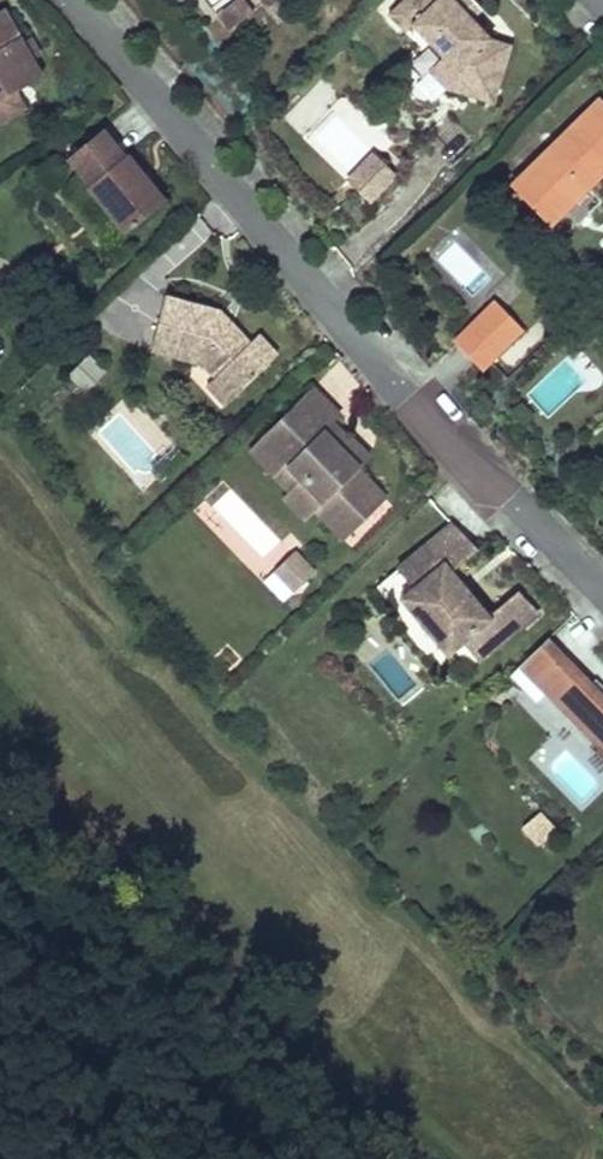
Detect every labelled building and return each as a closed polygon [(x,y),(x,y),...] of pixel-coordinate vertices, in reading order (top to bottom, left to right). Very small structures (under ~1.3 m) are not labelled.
[(254,16),(246,0),(238,0),(216,11),(226,31),(254,16)] [(275,21),(295,5),(291,0),(259,0),(275,21)] [(518,42),(498,36),(479,17),(463,0),(408,0),(402,6),(419,23),(468,74),(463,89),(502,100),(518,42)] [(482,0),(463,0),(479,17),(489,7),(482,0)] [(419,23),(402,6),(395,12),(412,29),(419,23)] [(8,96),(18,87),(44,59),(30,45),(27,48),(17,38),(20,35),(0,15),(0,87),(8,96)] [(20,35),(17,38),(27,48),(30,45),(35,40),(25,30),(20,35)] [(6,126),(31,99),(18,87),(8,96),(0,87),(0,121),(6,126)] [(602,114),(602,104),(593,113),(598,118),(602,114)] [(598,118),(593,113),(560,147),(565,152),(526,191),(556,220),(594,181),(600,186),(602,183),(602,114),(598,118)] [(95,123),(63,155),(88,179),(86,181),(128,224),(164,188),(122,145),(120,148),(95,123)] [(379,191),(403,167),(383,146),(359,170),(379,191)] [(526,191),(565,152),(560,147),(522,186),(526,191)] [(561,225),(600,186),(594,181),(556,220),(561,225)] [(163,292),(149,344),(202,359),(216,372),(233,390),(267,356),(248,337),(231,320),(214,315),(217,306),(163,292)] [(493,370),(531,330),(501,301),(463,341),(493,370)] [(231,320),(217,306),(214,315),(231,320)] [(256,329),(248,337),(267,356),(275,348),(256,329)] [(89,353),(68,372),(84,389),(105,370),(89,353)] [(216,372),(207,381),(225,398),(233,390),(216,372)] [(350,416),(323,390),(318,395),(345,421),(350,416)] [(398,499),(369,470),(370,468),(353,451),(361,442),(343,424),(345,421),(318,395),(272,441),(313,481),(302,493),(324,515),(327,512),(357,541),(398,499)] [(361,442),(353,451),(370,468),(381,458),(363,440),(361,442)] [(313,481),(272,441),(261,452),(302,493),(313,481)] [(324,515),(302,493),(296,499),(318,521),(324,515)] [(490,616),(452,572),(480,548),(459,523),(397,575),(413,594),(402,602),(448,656),(462,644),(478,662),(523,625),(505,604),(490,616)] [(319,567),(307,555),(290,572),(302,584),(319,567)] [(310,592),(327,575),(319,567),(302,584),(310,592)] [(402,602),(413,594),(397,575),(377,592),(393,610),(402,602)] [(536,614),(518,593),(505,604),(523,625),(536,614)] [(522,664),(537,679),(552,664),(563,674),(543,695),(602,753),(602,687),(596,681),(593,684),(547,639),(522,664)] [(543,695),(563,674),(552,664),(537,679),(522,664),(516,670),(543,695)]
